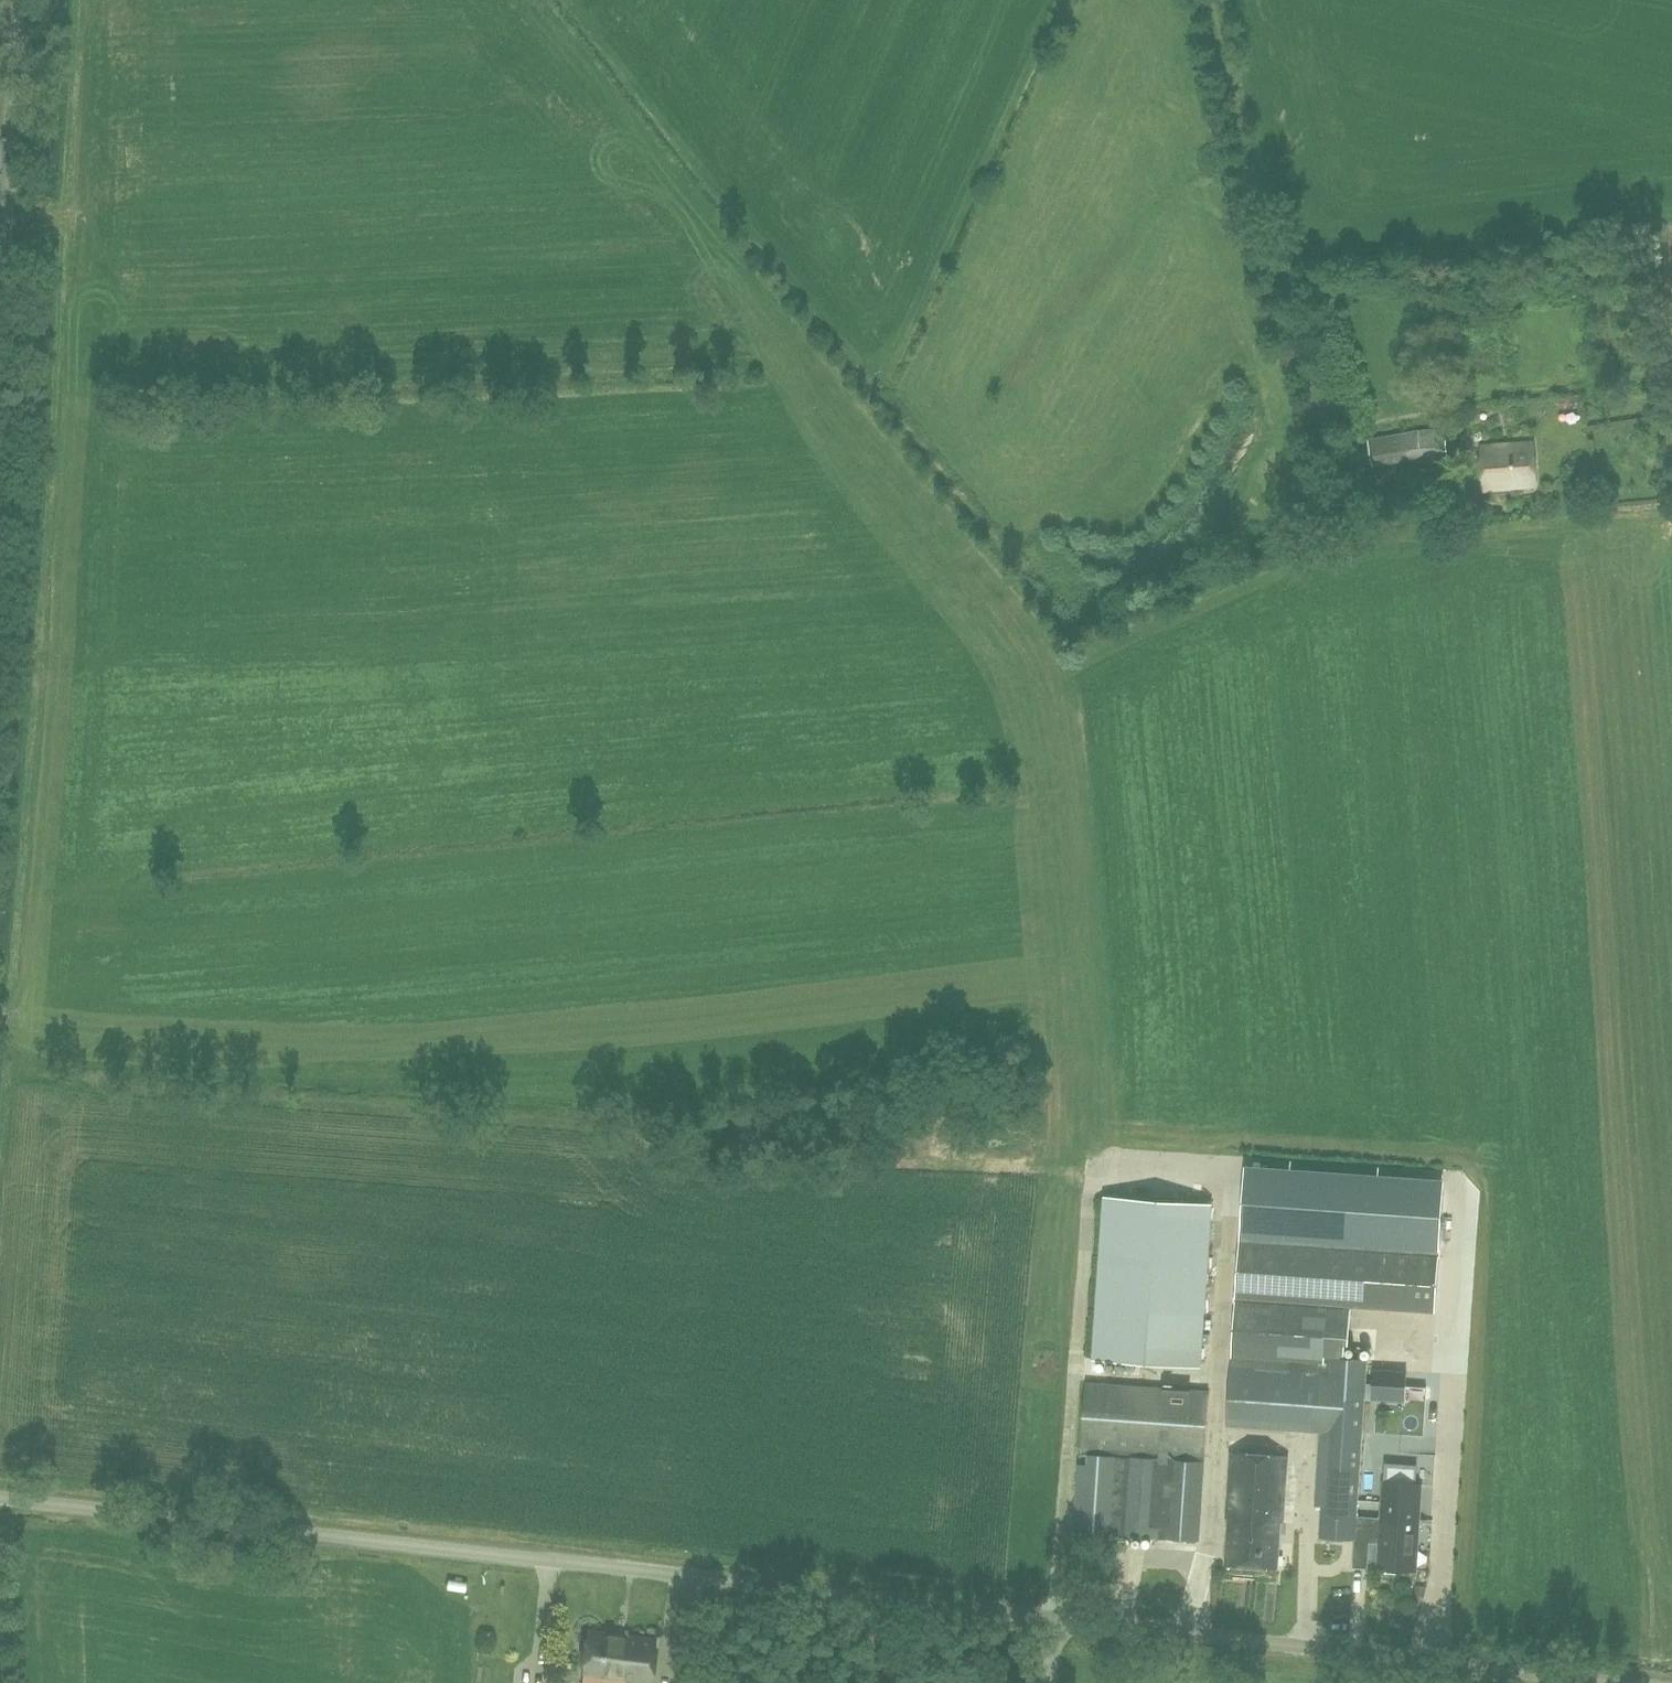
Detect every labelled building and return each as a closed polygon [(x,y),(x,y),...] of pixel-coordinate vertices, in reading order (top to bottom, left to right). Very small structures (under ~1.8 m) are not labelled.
[(1446,429),(1435,429),(1419,430),(1368,439),(1373,468),(1421,459),(1447,457),(1446,429)] [(1484,490),(1538,486),(1534,442),(1481,446),(1484,490)] [(1199,1364),(1209,1204),(1103,1197),(1092,1357),(1199,1364)] [(1242,1241),(1234,1349),(1326,1354),(1329,1305),(1436,1312),(1440,1255),(1242,1241)] [(1383,1518),(1357,1516),(1367,1357),(1234,1349),(1229,1427),(1321,1433),(1316,1506),(1322,1506),(1320,1537),(1355,1540),(1355,1542),(1369,1543),(1369,1535),(1381,1536),(1383,1518)] [(1088,1465),(1079,1464),(1076,1510),(1074,1533),(1200,1541),(1208,1392),(1087,1384),(1082,1448),(1090,1448),(1088,1465)] [(1284,1523),(1289,1456),(1231,1452),(1226,1519),(1230,1519),(1227,1564),(1277,1568),(1280,1522),(1284,1523)] [(1418,1520),(1383,1518),(1379,1568),(1415,1570),(1418,1520)] [(1209,1535),(1204,1561),(1216,1563),(1221,1538),(1209,1535)] [(656,1639),(589,1631),(584,1671),(583,1682),(626,1682),(627,1676),(651,1679),(656,1639)]
